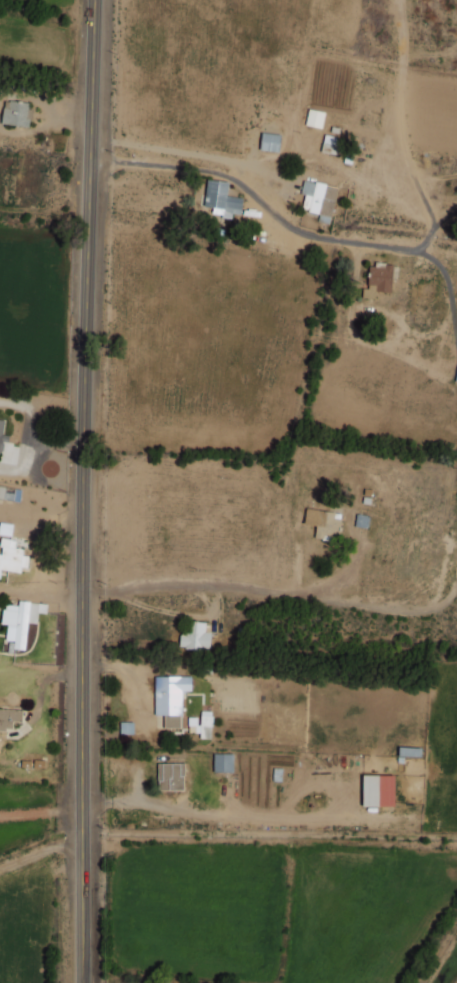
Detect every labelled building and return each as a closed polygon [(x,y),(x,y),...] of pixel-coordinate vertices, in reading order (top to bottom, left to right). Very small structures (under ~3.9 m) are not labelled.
[(28,128),(30,117),(27,117),(29,103),(5,99),(1,123),(28,128)] [(306,125),(322,128),(324,111),(308,109),(306,125)] [(260,150),(279,152),(281,134),(261,132),(260,150)] [(322,151),(335,154),(338,137),(324,135),(322,151)] [(338,189),(304,179),(300,193),(306,195),(302,209),(330,217),(338,189)] [(205,207),(212,207),(212,213),(241,214),(242,197),(227,196),(228,181),(206,180),(205,207)] [(391,292),(392,264),(369,263),(368,288),(362,288),(362,298),(375,298),(376,292),(391,292)] [(314,538),(337,541),(340,519),(333,518),(334,511),(306,508),(304,524),(316,526),(314,538)] [(12,535),(13,523),(0,522),(0,534),(12,535)] [(2,538),(0,554),(0,574),(1,569),(20,572),(23,549),(14,548),(15,539),(2,538)] [(25,650),(27,622),(37,623),(38,612),(46,612),(47,603),(19,601),(18,605),(3,604),(1,623),(7,624),(6,640),(14,641),(13,649),(25,650)] [(181,649),(210,650),(210,632),(205,631),(205,622),(182,622),(181,649)] [(164,728),(182,727),(181,691),(191,691),(191,676),(154,676),(155,715),(164,715),(164,728)] [(13,730),(13,721),(22,722),(22,710),(0,709),(0,730),(13,730)] [(211,738),(212,711),(201,710),(200,738),(211,738)] [(213,772),(232,772),(232,754),(214,753),(213,772)] [(184,763),(158,763),(157,789),(183,790),(184,763)] [(395,775),(363,775),(362,806),(394,806),(395,775)]
